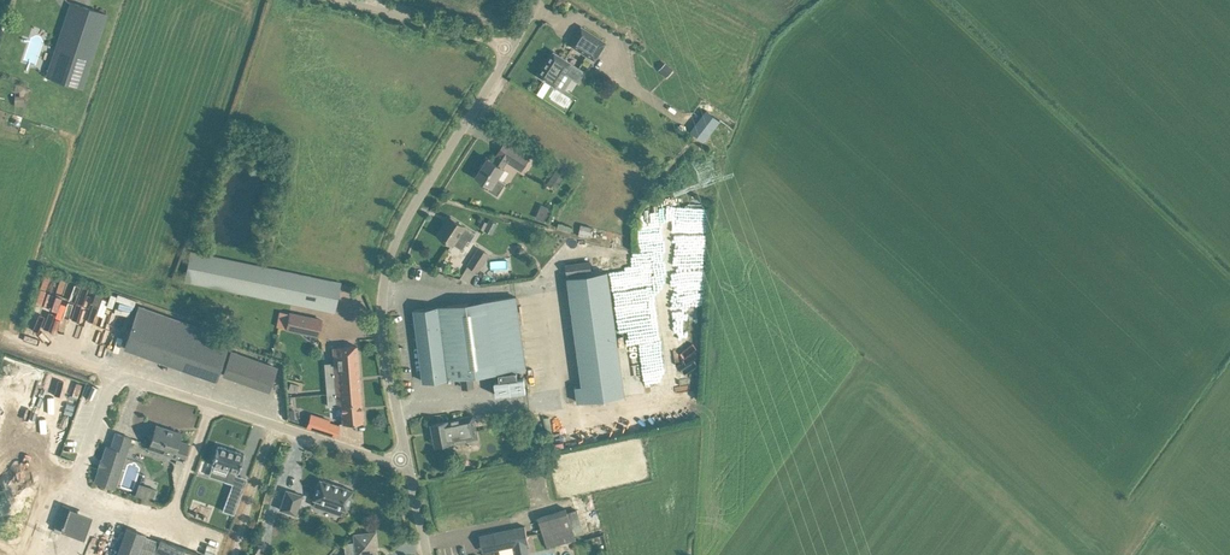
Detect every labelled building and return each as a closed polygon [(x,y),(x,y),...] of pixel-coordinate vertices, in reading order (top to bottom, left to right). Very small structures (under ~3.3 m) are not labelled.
[(46,75),(82,87),(107,14),(71,2),(46,75)] [(570,44),(595,60),(607,42),(582,26),(570,44)] [(565,72),(578,81),(585,71),(571,62),(554,51),(539,75),(556,86),(565,72)] [(541,87),(537,93),(543,97),(547,91),(541,87)] [(704,109),(689,130),(705,141),(720,121),(704,109)] [(477,175),(491,184),(488,189),(498,195),(506,182),(497,177),(504,167),(502,166),(507,160),(521,169),(530,156),(506,140),(497,154),(499,155),(495,161),(488,157),(477,175)] [(547,184),(555,189),(566,172),(558,167),(547,184)] [(541,204),(536,217),(545,221),(550,208),(541,204)] [(465,225),(451,216),(439,234),(453,243),(462,249),(468,239),(471,241),(476,232),(465,225)] [(479,226),(486,229),(485,230),(491,233),(497,222),(491,219),(490,222),(482,219),(479,226)] [(559,222),(557,227),(571,232),(572,226),(559,222)] [(592,228),(580,225),(578,234),(590,237),(592,228)] [(468,262),(479,269),(490,252),(479,245),(468,262)] [(516,248),(516,252),(519,255),(522,255),(525,253),(525,249),(522,246),(519,246),(516,248)] [(340,282),(191,251),(185,280),(334,311),(340,282)] [(591,260),(566,263),(567,274),(592,271),(591,260)] [(692,280),(692,266),(680,265),(679,280),(692,280)] [(708,281),(708,267),(693,266),(693,281),(708,281)] [(625,395),(608,271),(568,276),(584,384),(576,385),(578,402),(625,395)] [(678,301),(684,302),(686,289),(680,288),(678,301)] [(118,293),(117,300),(135,304),(136,298),(118,293)] [(525,368),(515,296),(415,309),(424,381),(457,376),(457,378),(461,381),(463,381),(464,387),(474,385),(472,375),(525,368)] [(215,378),(230,337),(139,305),(124,346),(215,378)] [(323,318),(289,311),(286,329),(319,336),(323,318)] [(334,361),(325,361),(326,377),(349,375),(349,374),(358,373),(356,345),(333,347),(334,361)] [(231,351),(223,374),(268,390),(276,367),(231,351)] [(20,376),(27,379),(33,367),(25,363),(20,376)] [(517,371),(499,373),(500,380),(495,380),(497,395),(526,391),(524,377),(518,377),(517,371)] [(326,377),(325,377),(326,387),(327,403),(328,403),(329,405),(338,404),(338,405),(341,405),(343,423),(362,421),(358,373),(349,374),(349,375),(326,377)] [(290,382),(288,389),(297,391),(299,384),(290,382)] [(304,417),(302,422),(307,424),(307,425),(325,431),(329,419),(311,413),(309,418),(304,417)] [(448,420),(432,423),(436,445),(463,439),(463,440),(477,437),(473,415),(448,420)] [(333,422),(334,431),(341,430),(341,422),(333,422)] [(181,432),(156,424),(148,448),(183,459),(189,443),(178,440),(181,432)] [(126,453),(131,437),(115,432),(110,447),(106,445),(101,459),(100,459),(98,465),(99,466),(94,480),(112,487),(124,452),(126,453)] [(526,446),(527,454),(543,451),(541,443),(526,446)] [(244,453),(217,444),(211,463),(228,468),(224,480),(232,483),(233,483),(237,471),(238,472),(244,453)] [(314,499),(344,509),(346,509),(346,508),(347,506),(349,507),(351,498),(349,497),(352,490),(352,489),(351,489),(339,485),(340,485),(332,482),(332,483),(321,479),(319,478),(319,480),(313,497),(313,498),(314,499)] [(139,483),(135,495),(154,500),(157,489),(139,483)] [(231,487),(222,510),(234,514),(242,491),(231,487)] [(302,494),(286,489),(279,508),(296,514),(302,494)] [(62,504),(54,527),(61,529),(69,507),(62,504)] [(581,524),(576,509),(567,512),(566,508),(539,516),(548,546),(575,538),(572,527),(581,524)] [(528,550),(527,542),(529,542),(525,526),(494,532),(497,548),(503,547),(515,545),(516,552),(528,550)] [(145,534),(126,527),(116,554),(137,554),(140,554),(204,554),(160,539),(160,542),(144,536),(145,534)] [(379,552),(376,531),(354,533),(357,554),(379,552)] [(275,554),(263,545),(255,554),(275,554)]
